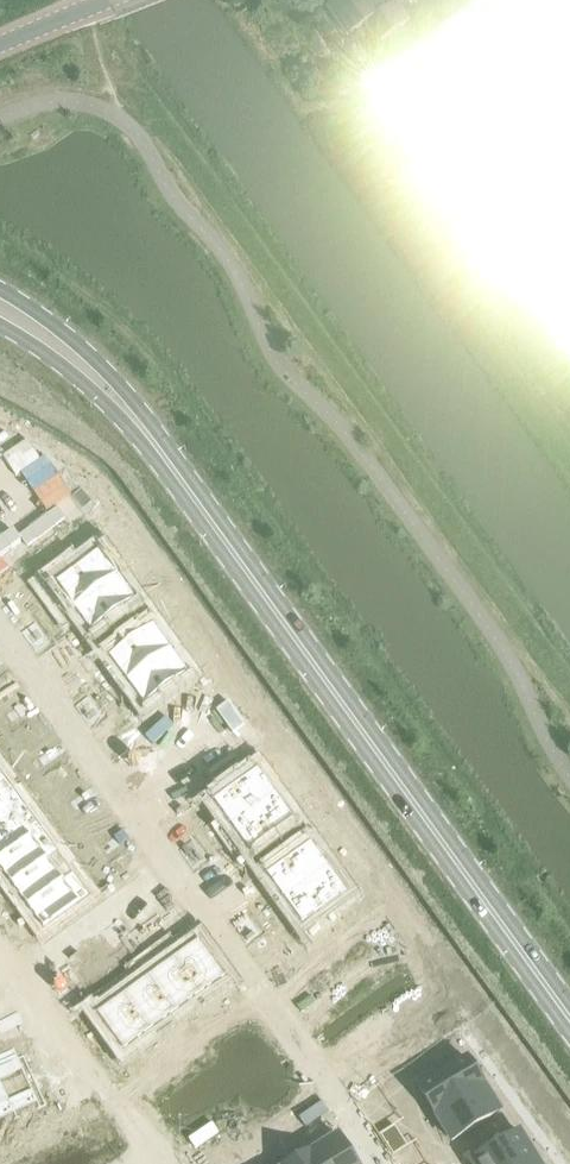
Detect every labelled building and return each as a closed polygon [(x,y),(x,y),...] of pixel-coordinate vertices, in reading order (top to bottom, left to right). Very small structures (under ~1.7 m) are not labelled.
[(394,4),(391,0),(339,0),(330,7),(350,36),(363,27),(377,46),(408,24),(394,4)] [(479,0),(470,7),(369,80),(569,357),(569,0),(479,0)] [(70,566),(48,581),(70,611),(73,609),(119,575),(101,550),(73,570),(70,566)] [(119,575),(73,609),(91,634),(137,601),(119,575)] [(35,621),(22,631),(29,641),(42,631),(35,621)] [(154,624),(108,657),(126,682),(172,649),(154,624)] [(42,631),(29,641),(36,650),(49,641),(42,631)] [(172,649),(126,682),(145,707),(190,674),(172,649)] [(88,695),(75,705),(82,714),(95,705),(88,695)] [(29,698),(18,707),(24,714),(35,706),(29,698)] [(95,705),(82,714),(89,724),(102,714),(95,705)] [(18,707),(7,715),(13,722),(24,714),(18,707)] [(61,742),(49,750),(55,758),(66,750),(61,742)] [(49,750),(38,758),(44,766),(55,758),(49,750)] [(258,768),(213,801),(231,826),(277,793),(258,768)] [(93,786),(81,795),(87,802),(98,794),(93,786)] [(0,792),(0,826),(17,813),(1,791),(0,792)] [(277,793),(231,826),(249,852),(294,819),(277,793)] [(81,795),(70,803),(76,810),(87,802),(81,795)] [(0,826),(0,859),(33,835),(17,813),(0,826)] [(124,830),(113,838),(119,846),(130,838),(124,830)] [(0,859),(0,869),(11,884),(49,857),(33,835),(0,859)] [(113,838),(102,846),(107,854),(119,846),(113,838)] [(193,839),(179,849),(186,859),(199,849),(193,839)] [(311,842),(266,875),(284,900),(330,867),(311,842)] [(199,849),(186,859),(193,868),(206,859),(199,849)] [(49,857),(11,884),(27,906),(65,879),(49,857)] [(284,900),(282,902),(304,932),(323,917),(320,912),(348,892),(330,867),(284,900)] [(65,879),(27,906),(44,929),(81,902),(65,879)] [(164,886),(155,893),(165,906),(174,899),(164,886)] [(246,913),(232,923),(239,932),(253,923),(246,913)] [(120,918),(111,925),(120,938),(130,931),(120,918)] [(253,923),(239,932),(246,942),(260,932),(253,923)] [(111,925),(101,932),(111,945),(120,938),(111,925)] [(200,939),(174,959),(201,996),(227,977),(200,939)] [(64,959),(56,964),(72,986),(80,981),(64,959)] [(174,959),(148,977),(176,1015),(201,996),(174,959)] [(148,977),(123,995),(150,1033),(176,1015),(148,977)] [(123,995),(97,1014),(124,1052),(150,1033),(123,995)] [(0,1066),(0,1080),(14,1110),(38,1099),(19,1057),(0,1066)] [(435,1070),(416,1082),(434,1111),(482,1082),(467,1057),(438,1075),(435,1070)] [(14,1110),(0,1080),(0,1117),(14,1110)] [(482,1082),(434,1111),(452,1140),(500,1110),(482,1082)] [(395,1125),(381,1134),(387,1144),(401,1135),(395,1125)] [(472,1161),(474,1163),(525,1163),(536,1157),(520,1131),(472,1161)] [(311,1151),(319,1163),(357,1163),(339,1134),(311,1151)] [(401,1135),(387,1144),(393,1153),(407,1145),(401,1135)] [(291,1163),(319,1163),(311,1151),(291,1163)]
